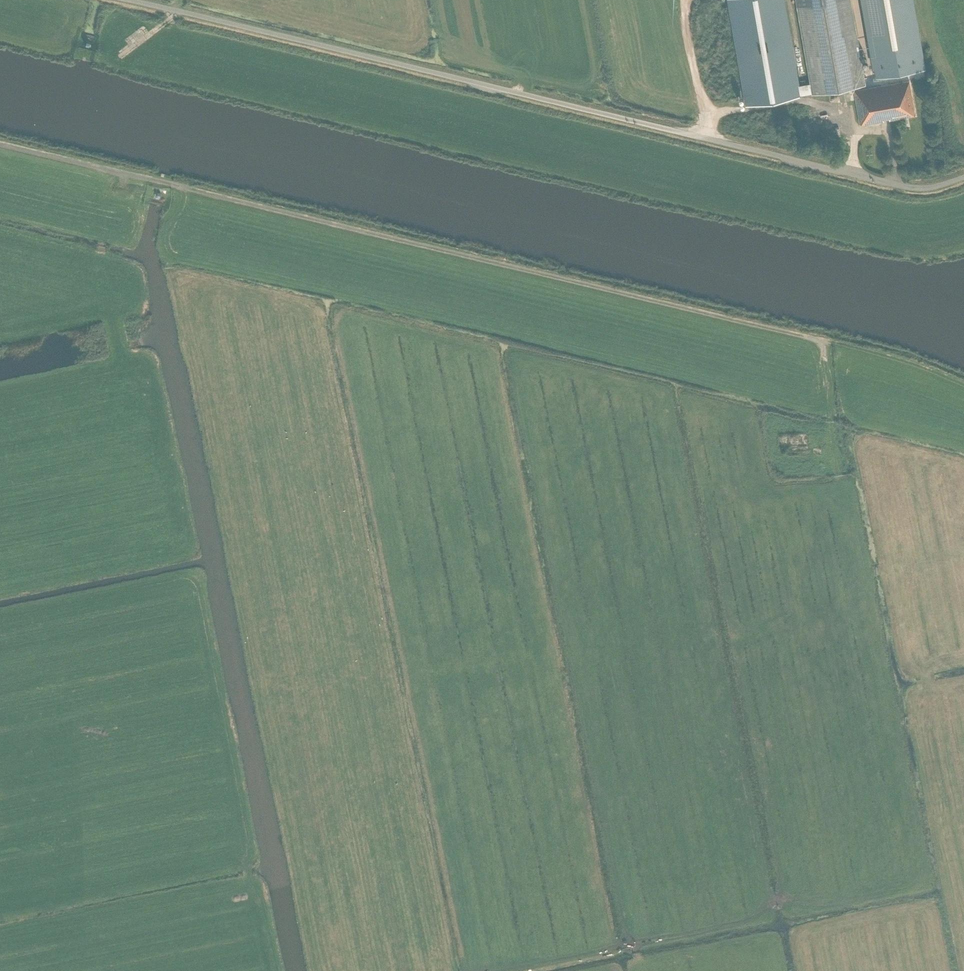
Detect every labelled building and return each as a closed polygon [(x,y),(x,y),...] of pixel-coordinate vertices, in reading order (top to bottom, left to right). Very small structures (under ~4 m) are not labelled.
[(748,104),(776,100),(799,96),(783,0),(730,0),(748,104)] [(776,100),(779,118),(831,110),(828,91),(839,89),(841,100),(850,98),(849,87),(865,85),(851,0),(797,0),(813,93),(799,96),(776,100)] [(923,68),(912,0),(863,0),(876,76),(923,68)] [(915,115),(909,81),(855,91),(860,125),(884,121),(883,119),(889,118),(890,120),(915,115)]
